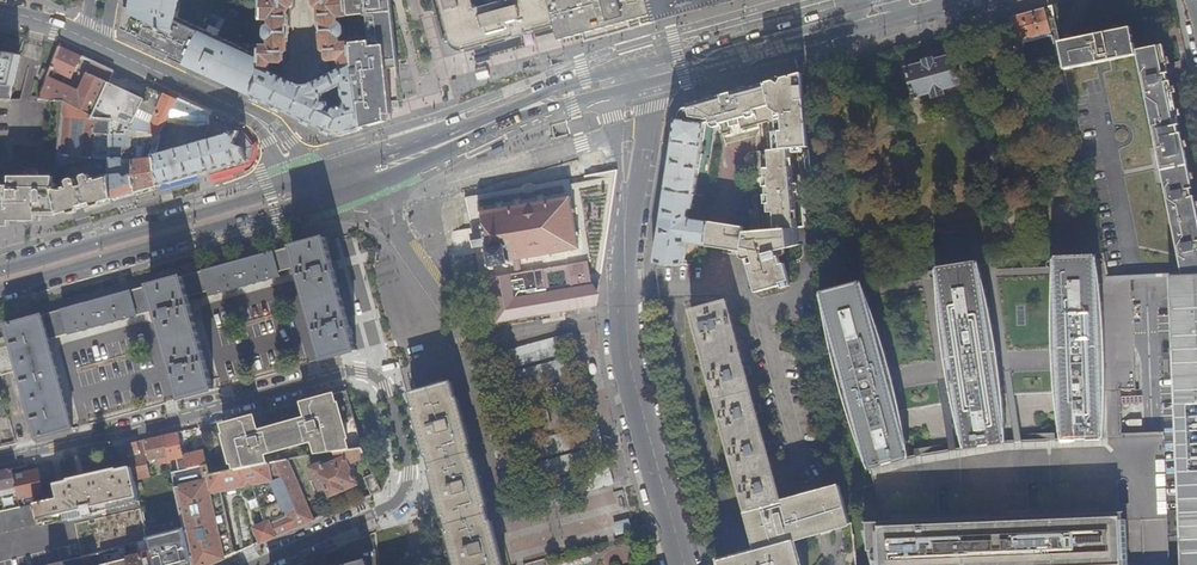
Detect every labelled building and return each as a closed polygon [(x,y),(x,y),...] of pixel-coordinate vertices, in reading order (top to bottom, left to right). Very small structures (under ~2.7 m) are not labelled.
[(253,98),(259,84),(261,48),(261,47),(227,46),(179,24),(181,12),(176,11),(177,0),(138,0),(136,15),(138,16),(137,24),(138,28),(139,31),(142,34),(145,37),(159,43),(158,47),(188,60),(187,63),(203,70),(201,74),(253,98)] [(361,130),(355,88),(351,44),(341,45),(341,38),(343,36),(344,34),(344,31),(343,28),(341,26),(339,25),(339,18),(348,17),(346,0),(315,0),(315,6),(317,6),(318,8),(320,8),(320,10),(324,50),(326,51),(326,52),(328,52),(329,60),(331,60),(331,62),(342,61),(343,70),(314,85),(310,86),(306,87),(302,86),(296,84),(272,73),(272,63),(283,63),(284,62),(285,62),(286,54),(287,53),(287,52),(289,52),(290,9),(291,9),(291,8),(294,7),(294,0),(262,0),(262,20),(271,20),(271,28),(267,31),(267,34),(267,37),(268,39),(270,41),(271,48),(261,48),(259,84),(253,98),(333,135),(339,136),(361,130)] [(391,121),(391,117),(392,117),(392,108),(391,103),(387,69),(396,68),(397,80),(399,80),(399,77),(397,59),(391,0),(346,0),(348,17),(350,17),(365,16),(365,17),(368,18),(369,40),(367,40),(367,42),(351,44),(355,88),(361,130),(376,126),(391,121)] [(534,33),(557,26),(550,0),(510,0),(478,9),(476,0),(436,0),(448,40),(449,45),(452,48),(455,51),(458,52),(462,52),(466,51),(526,35),(528,30),(533,29),(534,33)] [(557,26),(562,43),(596,34),(654,18),(649,0),(550,0),(557,26)] [(654,19),(680,12),(682,10),(695,6),(701,4),(703,7),(727,0),(649,0),(654,19)] [(739,0),(727,0),(703,7),(701,4),(695,6),(682,10),(680,12),(654,19),(655,23),(739,0)] [(1052,32),(1045,8),(1010,18),(1017,42),(1021,41),(1048,33),(1052,32)] [(229,18),(238,21),(241,16),(232,12),(229,18)] [(1111,60),(1137,55),(1137,50),(1132,28),(1112,32),(1101,34),(1059,43),(1061,54),(1065,70),(1096,64),(1111,60)] [(1049,36),(1048,33),(1021,41),(1022,44),(1014,46),(1020,65),(1058,55),(1054,40),(1053,35),(1049,36)] [(1137,55),(1157,150),(1165,189),(1184,278),(1196,276),(1196,209),(1163,45),(1137,50),(1137,55)] [(81,58),(60,48),(51,70),(71,79),(81,58)] [(8,101),(14,57),(6,55),(0,54),(0,101),(8,101)] [(906,68),(913,97),(931,93),(932,97),(944,94),(942,90),(960,85),(952,56),(934,61),(933,58),(923,61),(924,63),(906,68)] [(88,119),(91,120),(109,84),(114,73),(92,63),(78,92),(48,78),(39,101),(63,102),(63,103),(75,110),(88,116),(88,119)] [(489,73),(489,71),(475,74),(476,77),(477,82),(482,81),(486,80),(491,79),(489,73)] [(809,148),(803,75),(779,81),(781,90),(768,93),(766,87),(739,94),(738,93),(733,94),(733,93),(722,96),(722,97),(717,98),(718,103),(716,108),(707,110),(711,123),(711,125),(720,122),(724,138),(760,128),(760,123),(770,120),(771,122),(772,122),(772,133),(767,134),(769,151),(791,150),(809,148)] [(110,123),(110,137),(128,138),(128,133),(131,133),(143,105),(146,99),(160,105),(148,134),(153,135),(159,136),(169,121),(178,103),(147,88),(142,99),(130,94),(109,84),(91,120),(110,123)] [(961,89),(960,85),(942,90),(944,94),(961,89)] [(931,93),(913,97),(914,102),(932,97),(931,93)] [(143,105),(131,133),(135,133),(148,134),(160,105),(146,99),(143,105)] [(75,110),(63,103),(56,167),(54,193),(58,212),(58,216),(90,207),(112,201),(110,182),(110,137),(110,123),(91,120),(88,119),(88,116),(75,110)] [(199,144),(200,144),(201,143),(203,139),(212,119),(178,103),(169,121),(195,125),(204,123),(196,139),(199,144)] [(681,115),(680,120),(706,125),(711,123),(707,110),(707,107),(703,105),(685,110),(681,115)] [(680,120),(677,120),(674,137),(666,191),(695,195),(702,151),(705,152),(706,147),(702,146),(706,125),(680,120)] [(133,176),(135,194),(137,194),(158,188),(156,163),(156,157),(159,136),(153,135),(148,134),(135,133),(131,133),(128,133),(128,138),(127,148),(136,148),(135,162),(133,162),(133,168),(133,176)] [(200,144),(209,173),(231,167),(248,162),(252,149),(245,139),(239,133),(201,143),(200,144)] [(110,182),(112,201),(133,195),(135,194),(133,176),(125,180),(122,176),(123,168),(133,168),(133,162),(123,162),(123,150),(126,148),(127,148),(128,138),(110,137),(110,182)] [(624,159),(624,140),(615,140),(615,159),(624,159)] [(156,163),(158,188),(186,180),(194,177),(209,173),(200,144),(199,144),(184,148),(184,147),(176,149),(177,151),(156,157),(156,163)] [(493,157),(504,151),(502,147),(491,152),(493,157)] [(136,148),(127,148),(126,148),(123,150),(123,162),(133,162),(135,162),(136,148)] [(793,176),(791,150),(769,151),(757,152),(761,197),(769,196),(769,204),(761,205),(764,231),(798,229),(796,203),(799,203),(797,176),(793,176)] [(10,224),(11,219),(16,219),(38,219),(38,212),(58,212),(54,193),(56,167),(11,168),(10,177),(0,178),(0,224),(10,224)] [(567,255),(569,269),(582,267),(580,253),(578,236),(577,233),(574,213),(574,210),(572,198),(574,195),(571,193),(570,185),(478,201),(481,212),(478,213),(478,215),(481,215),(483,226),(480,227),(480,229),(483,229),(484,233),(472,235),(472,237),(473,245),(474,245),(474,247),(486,245),(487,249),(484,250),(485,253),(488,252),(490,264),(487,265),(487,267),(491,267),(491,270),(494,270),(494,267),(506,264),(506,268),(510,267),(510,264),(512,263),(512,261),(514,261),(516,274),(508,276),(509,280),(534,275),(544,273),(542,259),(567,255)] [(695,195),(666,191),(662,213),(654,261),(654,263),(665,265),(688,265),(689,261),(685,261),(687,244),(705,247),(709,222),(690,219),(688,217),(690,209),(693,209),(695,195)] [(745,253),(756,293),(790,284),(785,264),(781,265),(779,257),(777,257),(776,252),(799,246),(798,229),(764,231),(744,233),(743,228),(709,222),(705,247),(745,253)] [(318,338),(324,359),(356,351),(349,326),(346,317),(333,269),(331,261),(324,237),(292,246),(293,250),(299,271),(318,338)] [(280,276),(299,271),(293,250),(292,246),(272,251),(280,276)] [(206,280),(210,296),(263,281),(280,276),(272,251),(203,271),(206,280)] [(582,267),(569,269),(573,292),(559,295),(562,317),(597,311),(591,279),(587,252),(580,253),(582,267)] [(1060,350),(1062,438),(1102,436),(1097,255),(1058,258),(1058,275),(1060,350)] [(965,447),(1004,442),(992,355),(980,278),(978,263),(939,269),(941,279),(952,359),(955,379),(959,402),(965,447)] [(182,277),(189,302),(200,299),(210,296),(206,280),(203,271),(182,277)] [(551,318),(544,273),(534,275),(509,280),(508,276),(491,279),(498,327),(551,318)] [(1184,278),(1173,277),(1183,564),(1196,564),(1196,276),(1184,278)] [(175,375),(182,399),(214,390),(189,302),(182,277),(150,286),(157,311),(159,319),(173,366),(175,375)] [(829,311),(870,470),(908,460),(896,412),(890,390),(884,369),(866,298),(862,285),(824,294),(829,311)] [(150,286),(131,291),(138,316),(152,312),(157,311),(150,286)] [(69,309),(62,311),(69,335),(86,331),(138,316),(131,291),(69,309)] [(692,311),(746,511),(782,502),(727,301),(712,305),(692,311)] [(62,311),(42,316),(49,341),(69,335),(62,311)] [(7,326),(37,439),(73,429),(69,414),(67,406),(59,377),(57,369),(49,341),(42,316),(7,326)] [(573,332),(510,349),(515,367),(577,350),(573,332)] [(578,354),(515,371),(520,389),(583,371),(578,354)] [(169,376),(175,375),(173,366),(167,368),(169,376)] [(414,402),(426,446),(428,446),(434,465),(432,465),(446,515),(447,515),(452,532),(451,532),(460,564),(505,564),(507,564),(495,520),(492,521),(489,509),(488,504),(490,503),(475,453),(473,453),(471,446),(468,434),(470,434),(458,389),(455,389),(451,373),(411,384),(416,401),(414,402)] [(584,375),(521,392),(526,410),(589,393),(584,375)] [(254,416),(223,425),(226,436),(224,436),(232,463),(234,462),(235,469),(282,460),(287,459),(311,455),(340,450),(362,446),(359,434),(350,401),(346,391),(302,403),(307,418),(258,431),(254,416)] [(590,397),(527,414),(532,432),(595,415),(590,397)] [(521,416),(486,425),(491,443),(526,433),(521,416)] [(597,423),(534,440),(539,458),(602,440),(597,423)] [(13,439),(10,427),(0,430),(0,442),(13,439)] [(178,432),(164,436),(169,458),(169,460),(177,458),(180,471),(206,465),(207,465),(204,451),(186,454),(186,455),(184,456),(178,432)] [(134,481),(138,497),(176,489),(172,472),(172,471),(151,476),(147,458),(151,457),(151,460),(157,459),(157,461),(169,458),(164,436),(126,444),(130,462),(134,481)] [(528,441),(494,451),(499,468),(533,459),(528,441)] [(603,444),(540,461),(545,479),(608,462),(603,444)] [(287,459),(287,460),(300,458),(335,452),(362,448),(362,446),(340,450),(311,455),(287,459)] [(362,448),(335,452),(339,459),(324,466),(323,463),(311,468),(320,490),(327,487),(331,496),(357,484),(349,464),(349,463),(366,456),(362,448)] [(169,460),(172,471),(172,472),(180,471),(177,458),(169,460)] [(208,464),(207,465),(206,465),(209,476),(221,473),(287,460),(287,459),(282,460),(235,469),(210,474),(208,464)] [(176,489),(179,504),(185,531),(193,564),(209,564),(224,559),(215,519),(210,493),(222,491),(252,484),(265,524),(254,529),(260,543),(313,520),(298,486),(287,460),(221,473),(209,476),(206,465),(180,471),(172,472),(176,489)] [(115,465),(91,470),(96,490),(115,485),(134,481),(130,462),(115,466),(115,465)] [(534,463),(500,472),(505,490),(539,480),(534,463)] [(609,466),(546,483),(551,501),(614,484),(609,466)] [(0,472),(0,495),(17,491),(14,475),(13,469),(0,472)] [(58,524),(59,525),(122,511),(122,510),(140,506),(138,497),(134,481),(115,485),(96,490),(91,470),(68,475),(69,476),(54,479),(59,497),(20,505),(8,508),(0,510),(0,536),(58,524)] [(14,475),(17,491),(19,499),(44,493),(39,470),(14,475)] [(377,483),(374,473),(364,477),(371,496),(381,491),(377,483)] [(540,484),(506,494),(511,512),(545,502),(540,484)] [(795,540),(851,525),(840,486),(782,502),(746,511),(752,531),(753,536),(757,550),(751,551),(719,560),(720,564),(802,564),(795,540)] [(8,508),(20,505),(19,499),(17,491),(0,495),(0,510),(8,508)] [(224,559),(235,554),(232,540),(222,491),(210,493),(215,519),(224,559)] [(170,535),(185,531),(179,504),(164,508),(165,513),(166,515),(170,535)] [(167,523),(166,515),(165,513),(151,516),(153,527),(167,523)] [(923,564),(1131,564),(1129,521),(1008,525),(1008,521),(995,522),(995,526),(924,528),(923,529),(922,529),(923,564)] [(922,529),(863,532),(874,564),(923,564),(922,529)] [(185,531),(170,535),(177,564),(193,564),(185,531)] [(839,548),(847,547),(847,535),(838,536),(839,548)] [(147,540),(138,543),(141,555),(131,557),(128,546),(125,546),(128,558),(129,564),(155,564),(149,540),(147,540)] [(128,558),(101,564),(98,553),(89,555),(91,561),(92,564),(129,564),(128,558)] [(76,564),(91,561),(89,555),(74,559),(76,564)]
